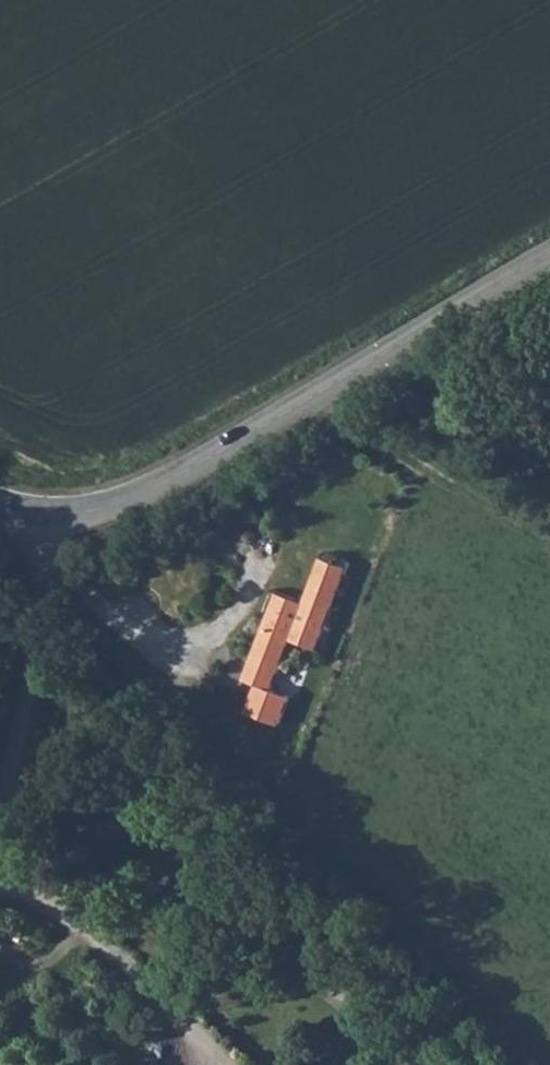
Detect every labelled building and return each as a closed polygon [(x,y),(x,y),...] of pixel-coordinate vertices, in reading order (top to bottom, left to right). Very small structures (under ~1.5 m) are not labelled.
[(307,601),(295,637),(320,648),(351,565),(325,555),(307,601)] [(279,593),(246,678),(277,688),(295,637),(307,601),(279,593)]
